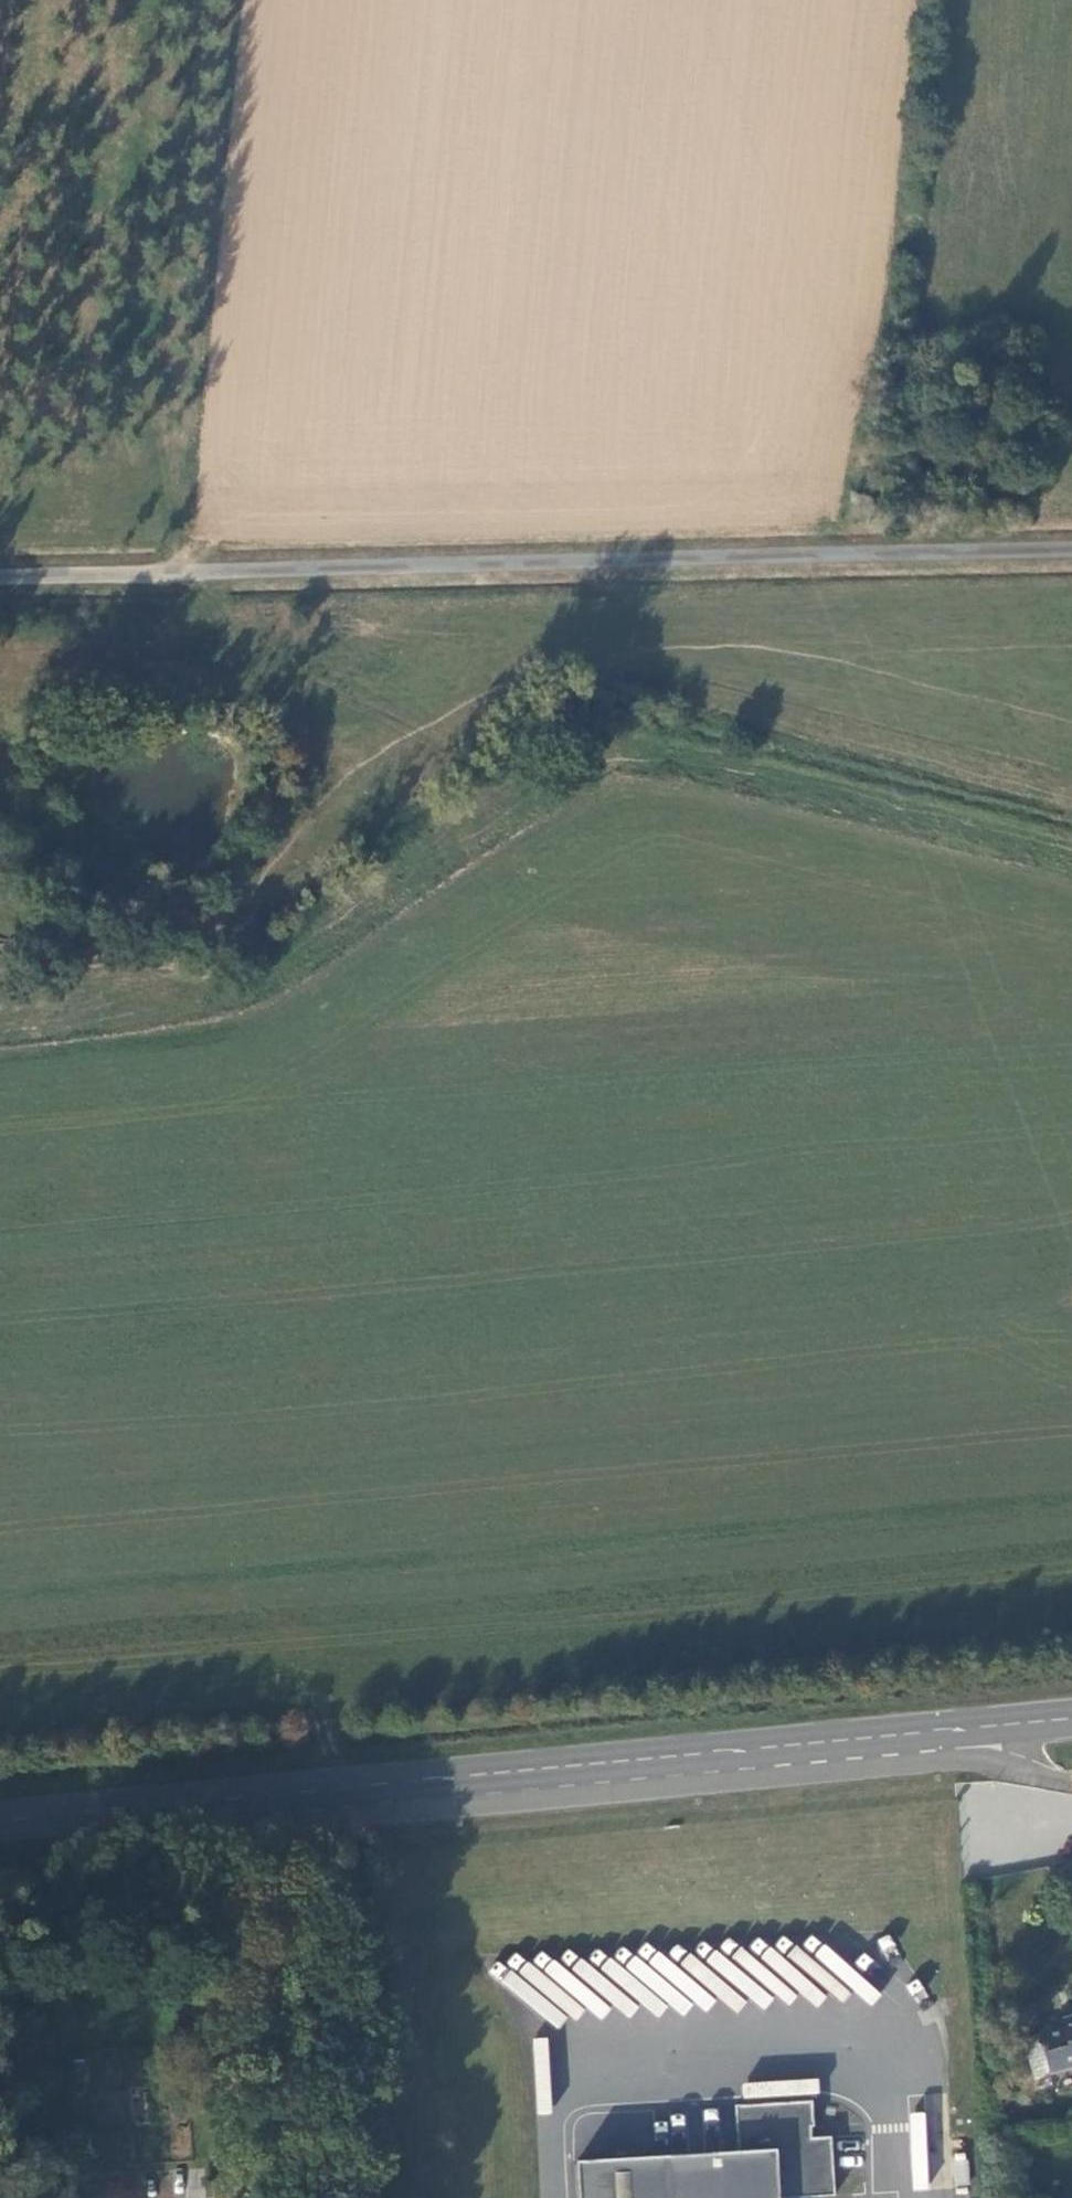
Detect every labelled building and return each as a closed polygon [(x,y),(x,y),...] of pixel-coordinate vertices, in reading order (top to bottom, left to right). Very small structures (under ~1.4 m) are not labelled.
[(1004,2042),(1021,2101),(1036,2097),(1032,2080),(1071,2069),(1071,1998),(1066,2000),(1070,2014),(1055,2018),(1056,2023),(1025,2032),(1021,2018),(1013,2021),(1018,2038),(1004,2042)] [(563,2165),(565,2197),(821,2197),(817,2139),(798,2140),(797,2129),(799,2129),(798,2103),(719,2109),(721,2155),(563,2165)]
